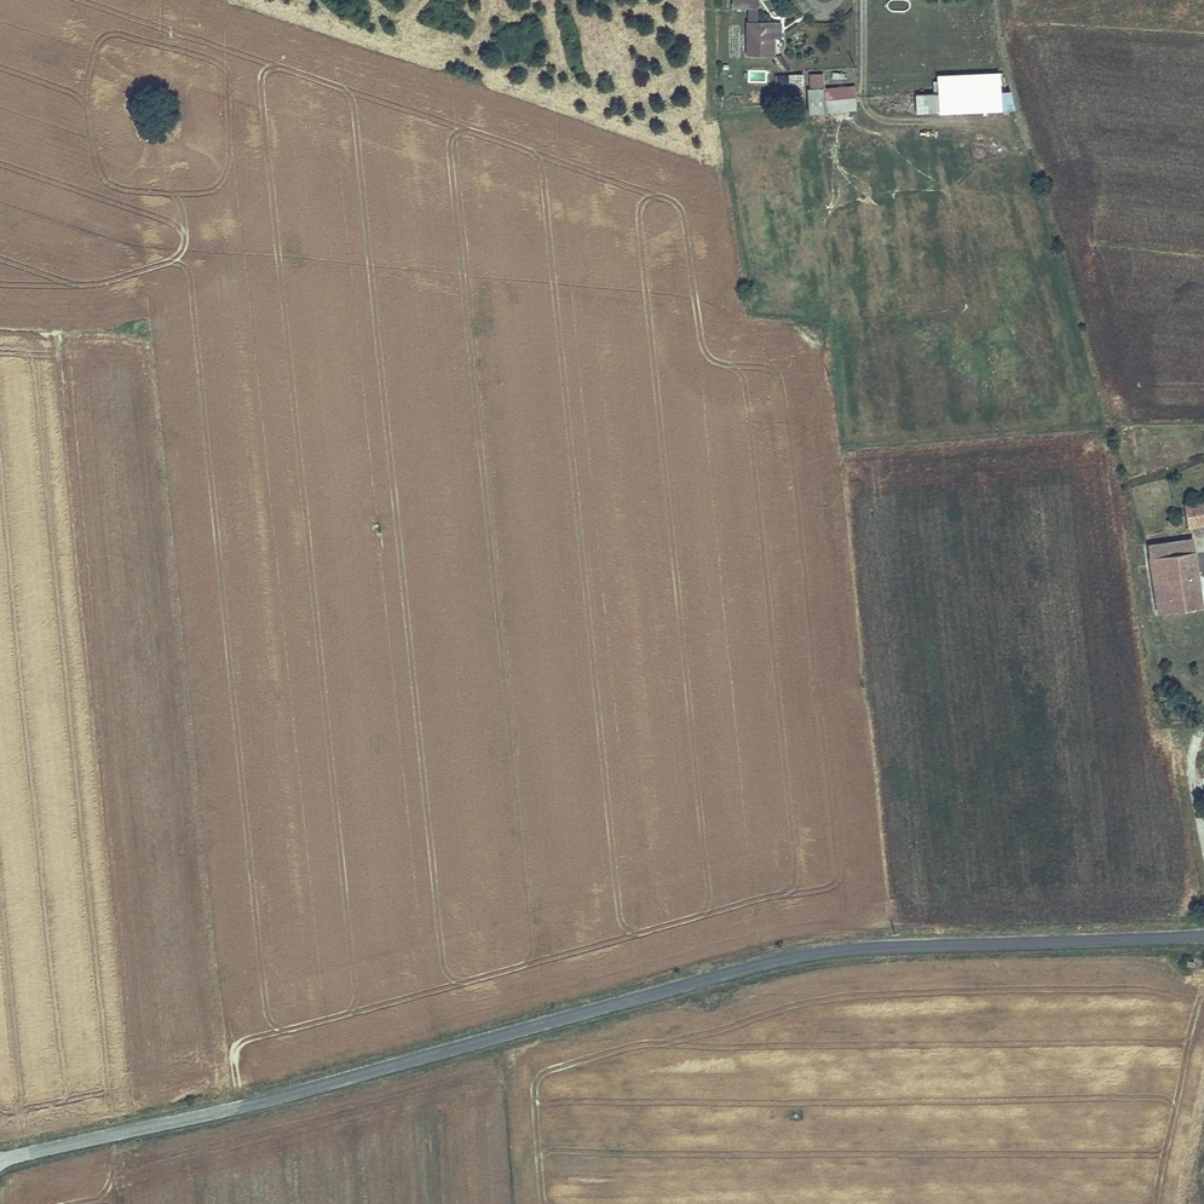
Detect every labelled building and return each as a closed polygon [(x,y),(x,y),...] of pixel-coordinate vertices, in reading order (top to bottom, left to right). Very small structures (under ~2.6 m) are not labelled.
[(908,0),(900,0),(890,1),(892,11),(909,8),(908,0)] [(763,3),(753,3),(752,18),(763,18),(763,3)] [(763,18),(752,18),(752,52),(777,53),(776,19),(763,18)] [(914,112),(1000,111),(1000,71),(932,72),(932,92),(914,93),(914,112)] [(806,73),(794,74),(794,92),(806,91),(806,73)] [(778,89),(787,89),(786,77),(777,78),(778,89)] [(825,79),(814,80),(815,90),(826,90),(825,79)] [(1002,107),(1011,107),(1011,90),(1002,89),(1002,107)] [(1203,524),(1200,500),(1186,502),(1189,525),(1203,524)] [(1166,518),(1168,525),(1178,523),(1177,516),(1166,518)] [(1152,542),(1153,553),(1194,549),(1192,537),(1152,542)] [(1194,549),(1153,553),(1155,574),(1197,569),(1194,549)] [(1197,569),(1155,574),(1159,611),(1202,606),(1197,569)]
